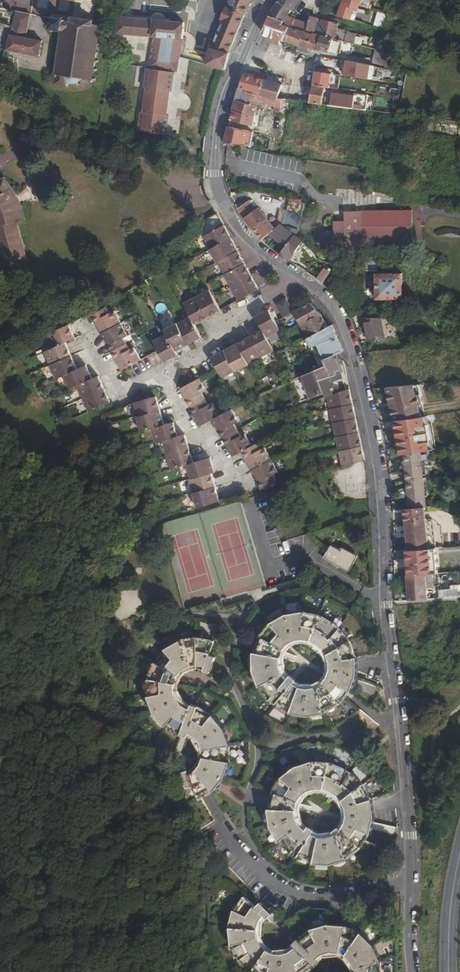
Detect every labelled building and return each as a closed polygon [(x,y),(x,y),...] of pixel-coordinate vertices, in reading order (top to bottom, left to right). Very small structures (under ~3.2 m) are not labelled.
[(106,1),(111,10),(120,0),(106,0),(106,1)] [(224,68),(230,48),(232,49),(232,47),(233,44),(247,12),(252,0),(232,0),(229,7),(226,6),(221,19),(223,20),(217,34),(210,47),(206,64),(224,68)] [(300,0),(281,0),(280,1),(295,9),(300,0)] [(341,15),(343,16),(356,19),(358,13),(363,0),(346,0),(341,15)] [(291,16),(292,14),(295,9),(280,1),(272,15),(287,20),(288,21),(291,16)] [(391,12),(372,6),(371,9),(390,15),(391,12)] [(15,25),(9,49),(41,55),(44,40),(29,37),(33,13),(31,13),(18,11),(15,25)] [(358,13),(356,19),(368,22),(369,16),(358,13)] [(54,74),(57,74),(55,84),(69,86),(70,84),(72,82),(77,83),(78,85),(80,84),(80,82),(82,81),(82,79),(83,79),(84,79),(85,79),(85,78),(92,79),(92,82),(94,82),(94,79),(96,70),(98,70),(98,68),(96,68),(97,62),(100,62),(100,60),(98,60),(98,53),(101,53),(102,45),(100,45),(100,43),(101,36),(103,36),(104,33),(102,33),(102,27),(105,27),(105,25),(103,24),(103,21),(101,21),(101,24),(95,23),(95,20),(90,20),(90,22),(87,22),(79,21),(78,18),(73,17),(73,19),(66,18),(66,16),(64,16),(64,18),(57,17),(57,14),(54,14),(54,16),(52,16),(51,19),(54,19),(53,25),(50,25),(50,28),(52,28),(52,31),(53,31),(54,31),(54,28),(61,29),(61,31),(62,32),(63,32),(63,36),(60,36),(60,38),(62,39),(61,45),(59,45),(59,47),(61,48),(60,54),(59,62),(56,62),(56,65),(58,65),(57,71),(54,71),(54,74)] [(286,24),(287,20),(272,15),(265,32),(275,36),(274,40),(283,43),(284,39),(287,40),(291,25),(286,24)] [(181,72),(184,44),(186,22),(119,16),(117,33),(155,37),(152,70),(175,71),(181,72)] [(310,23),(291,16),(288,21),(287,20),(286,24),(291,25),(308,31),(310,23)] [(321,19),(319,26),(315,25),(310,23),(308,31),(291,25),(287,40),(301,44),(301,45),(313,49),(313,47),(321,49),(322,47),(325,35),(331,37),(328,49),(360,56),(363,44),(355,42),(356,37),(347,36),(347,33),(339,31),(340,28),(341,24),(321,19)] [(331,37),(325,35),(322,47),(328,49),(331,37)] [(357,76),(371,78),(373,66),(349,61),(347,73),(347,74),(349,74),(348,77),(357,79),(357,76)] [(166,135),(175,71),(152,70),(146,69),(138,131),(166,135)] [(318,71),(316,85),(332,87),(334,74),(318,71)] [(263,93),(267,80),(256,77),(247,75),(242,88),(254,91),(263,93)] [(280,97),(283,83),(268,80),(267,80),(263,93),(279,97),(280,97)] [(342,82),(341,88),(358,90),(359,84),(342,82)] [(304,85),(283,83),(280,97),(284,98),(291,98),(302,100),(304,85)] [(326,98),(328,90),(328,88),(316,87),(311,101),(325,103),(331,104),(351,106),(368,109),(370,95),(357,93),(357,96),(335,93),(334,99),(326,98)] [(278,104),(279,97),(263,93),(254,91),(242,88),(238,100),(260,104),(261,101),(277,105),(278,104)] [(382,96),(373,95),(371,109),(380,111),(382,96)] [(257,113),(260,104),(238,100),(236,110),(257,113)] [(255,124),(257,113),(236,110),(233,119),(240,120),(254,124),(255,124)] [(255,131),(231,126),(227,141),(227,142),(252,145),(254,136),(255,131)] [(370,168),(348,163),(300,158),(252,148),(252,145),(227,142),(226,156),(225,163),(226,169),(226,180),(231,192),(250,190),(313,202),(313,204),(307,203),(305,214),(304,218),(304,221),(303,221),(303,224),(302,227),(301,229),(296,235),(300,237),(304,241),(305,242),(319,258),(354,274),(363,266),(363,256),(381,256),(413,257),(414,315),(459,315),(459,194),(367,188),(370,168)] [(33,258),(23,222),(30,220),(26,206),(20,207),(14,199),(18,196),(6,178),(0,182),(0,229),(1,229),(11,264),(33,258)] [(14,199),(20,207),(26,206),(18,196),(14,199)] [(255,228),(269,217),(261,207),(257,209),(251,200),(240,209),(254,227),(255,228)] [(289,210),(302,212),(303,204),(290,201),(289,210)] [(229,232),(219,212),(207,220),(214,232),(206,237),(222,268),(240,301),(261,290),(242,256),(229,232)] [(287,227),(301,229),(302,227),(303,224),(303,221),(304,221),(304,218),(289,214),(287,227)] [(271,216),(269,217),(277,228),(279,226),(271,216)] [(269,217),(255,228),(263,238),(263,239),(271,233),(277,228),(269,217)] [(277,228),(271,233),(287,247),(296,235),(286,228),(281,225),(279,226),(277,228)] [(286,228),(296,235),(301,229),(287,227),(286,228)] [(300,237),(296,235),(287,247),(282,254),(292,260),(305,242),(304,241),(300,237)] [(381,270),(381,256),(363,256),(363,265),(363,266),(363,270),(381,270)] [(326,267),(319,278),(324,282),(332,272),(326,267)] [(405,273),(379,274),(379,299),(405,299),(405,273)] [(196,324),(222,310),(211,290),(185,304),(192,317),(167,330),(168,333),(155,340),(166,360),(179,353),(178,350),(203,338),(196,324)] [(290,298),(280,303),(288,317),(297,312),(290,298)] [(298,311),(311,337),(316,335),(332,326),(324,314),(320,309),(314,303),(298,311)] [(113,313),(109,306),(98,313),(95,314),(124,369),(142,360),(135,347),(131,348),(126,337),(129,336),(117,311),(113,313)] [(268,332),(215,358),(226,378),(238,371),(239,373),(253,365),(252,364),(277,351),(271,338),(285,331),(274,311),(260,318),(268,332)] [(384,318),(368,318),(372,342),(381,341),(388,339),(384,318)] [(78,337),(72,324),(51,333),(57,347),(49,350),(60,377),(68,374),(74,388),(83,384),(93,410),(114,402),(103,375),(96,378),(90,365),(81,369),(69,341),(78,337)] [(316,335),(320,344),(327,358),(329,359),(342,353),(346,351),(335,324),(332,326),(316,335)] [(309,338),(313,347),(320,344),(316,335),(311,337),(309,338)] [(306,377),(314,399),(327,394),(328,397),(330,396),(348,390),(339,362),(344,360),(342,353),(329,359),(327,358),(325,359),(329,366),(306,377)] [(262,482),(264,489),(270,487),(280,485),(278,474),(281,473),(267,448),(262,450),(259,444),(254,447),(247,434),(243,435),(237,425),(241,423),(234,410),(223,416),(216,404),(212,406),(205,394),(209,392),(202,379),(184,388),(204,426),(216,419),(236,456),(246,451),(262,482)] [(391,387),(396,420),(422,416),(421,404),(425,404),(423,393),(419,393),(418,384),(391,387)] [(347,465),(368,459),(352,388),(348,390),(330,396),(347,465)] [(193,479),(201,507),(223,501),(215,474),(218,473),(214,457),(196,462),(188,435),(182,437),(178,423),(168,426),(160,397),(155,399),(138,402),(145,431),(155,429),(159,443),(166,441),(174,469),(192,464),(196,478),(193,479)] [(135,403),(102,413),(106,426),(139,416),(135,403)] [(422,416),(396,420),(401,455),(404,454),(420,452),(428,450),(422,416)] [(428,450),(420,452),(421,462),(430,461),(428,450)] [(420,452),(404,454),(407,481),(424,479),(421,462),(420,452)] [(182,470),(183,478),(193,477),(192,469),(182,470)] [(424,479),(407,481),(411,508),(428,507),(424,479)] [(205,511),(164,523),(187,609),(229,598),(270,587),(245,499),(205,511)] [(407,509),(408,524),(425,523),(430,522),(429,507),(428,507),(411,508),(407,509)] [(431,549),(430,522),(425,523),(427,542),(410,543),(410,550),(431,549)] [(425,523),(408,524),(410,543),(427,542),(425,523)] [(361,558),(333,545),(329,556),(345,563),(344,566),(355,571),(361,558)] [(327,559),(344,566),(345,563),(329,556),(327,559)] [(428,576),(410,577),(411,601),(430,600),(428,576)] [(280,701),(285,705),(291,709),(295,710),(302,712),(309,713),(316,713),(321,713),(330,710),(335,708),(342,704),(352,692),(354,690),(359,676),(360,657),(355,641),(354,639),(340,624),(337,622),(325,615),(308,612),(306,612),(290,615),(276,623),(266,635),(264,638),(259,653),(259,669),(265,684),(270,691),(280,701)] [(193,774),(186,777),(190,788),(195,785),(201,799),(201,798),(215,790),(217,788),(227,777),(233,762),(232,745),(227,729),(216,717),(206,710),(201,707),(200,711),(193,708),(189,706),(187,704),(182,699),(181,696),(178,690),(179,683),(180,680),(181,677),(187,669),(199,664),(206,665),(214,668),(218,656),(212,654),(217,641),(200,638),(184,641),(170,649),(159,661),(154,678),(153,695),(158,711),(170,724),(184,733),(186,730),(192,731),(198,734),(204,742),(207,755),(205,763),(200,769),(198,771),(193,774)] [(287,778),(278,791),(274,808),(276,825),(285,841),(302,856),(321,862),(334,862),(351,856),(365,847),(372,833),(377,818),(375,799),(367,785),(363,781),(357,775),(353,771),(349,769),(343,766),(334,763),(316,762),(300,768),(294,773),(287,778)] [(385,962),(378,944),(369,937),(364,933),(351,925),(333,925),(319,928),(315,930),(303,940),(304,942),(299,948),(294,952),(285,954),(278,953),(271,949),(266,944),(262,937),(261,931),(262,929),(263,923),(268,915),(270,912),(272,910),(264,902),(259,907),(250,897),(240,910),(235,928),(237,943),(241,955),(243,957),(254,969),(260,971),(311,971),(320,966),(316,963),(320,958),(326,954),(329,953),(334,952),(341,952),(349,955),(355,962),(358,966),(359,969),(359,971),(385,971),(385,962)]
